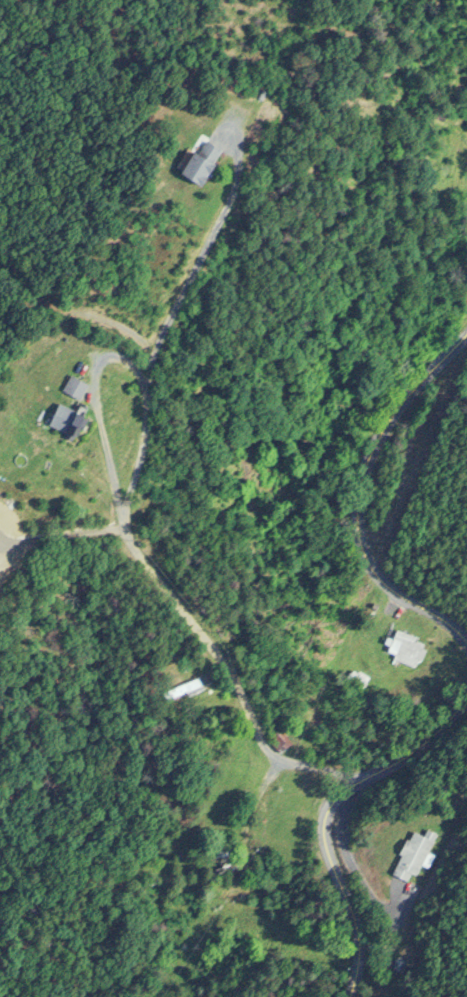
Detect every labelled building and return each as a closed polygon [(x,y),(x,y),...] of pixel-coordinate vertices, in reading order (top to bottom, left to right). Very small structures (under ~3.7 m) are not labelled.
[(198,186),(215,145),(194,136),(176,177),(198,186)] [(77,398),(83,379),(65,373),(58,392),(77,398)] [(382,655),(418,668),(428,642),(392,629),(382,655)] [(200,689),(193,675),(157,692),(164,706),(200,689)] [(278,752),(288,741),(274,727),(263,737),(278,752)] [(438,834),(424,828),(421,835),(407,828),(387,873),(410,883),(419,862),(424,865),(438,834)]
